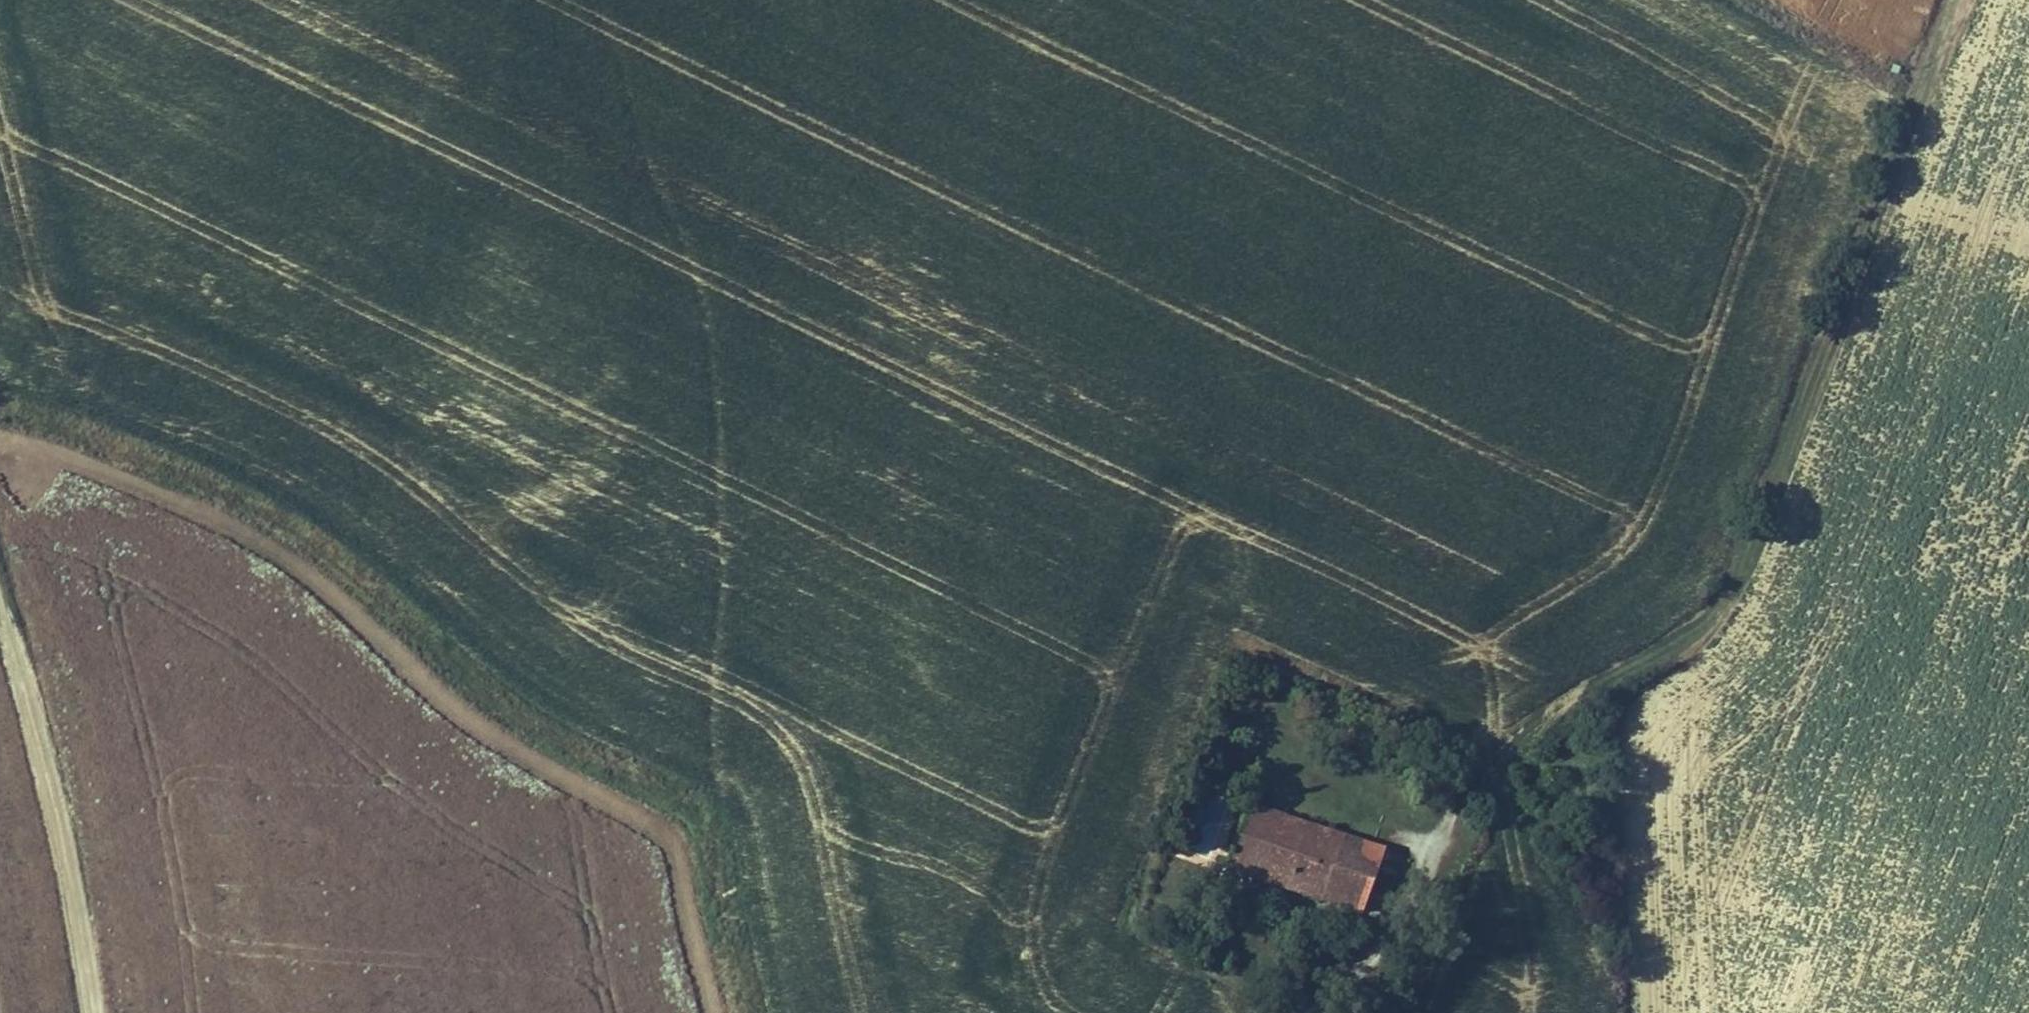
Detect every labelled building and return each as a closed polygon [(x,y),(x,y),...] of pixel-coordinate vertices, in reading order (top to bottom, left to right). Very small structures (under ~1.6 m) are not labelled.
[(1189,863),(1288,892),(1308,824),(1220,798),(1202,859),(1191,855),(1189,863)] [(1330,900),(1347,842),(1349,836),(1308,824),(1288,892),(1328,905),(1330,900)] [(1360,907),(1379,850),(1347,842),(1330,900),(1360,907)]
